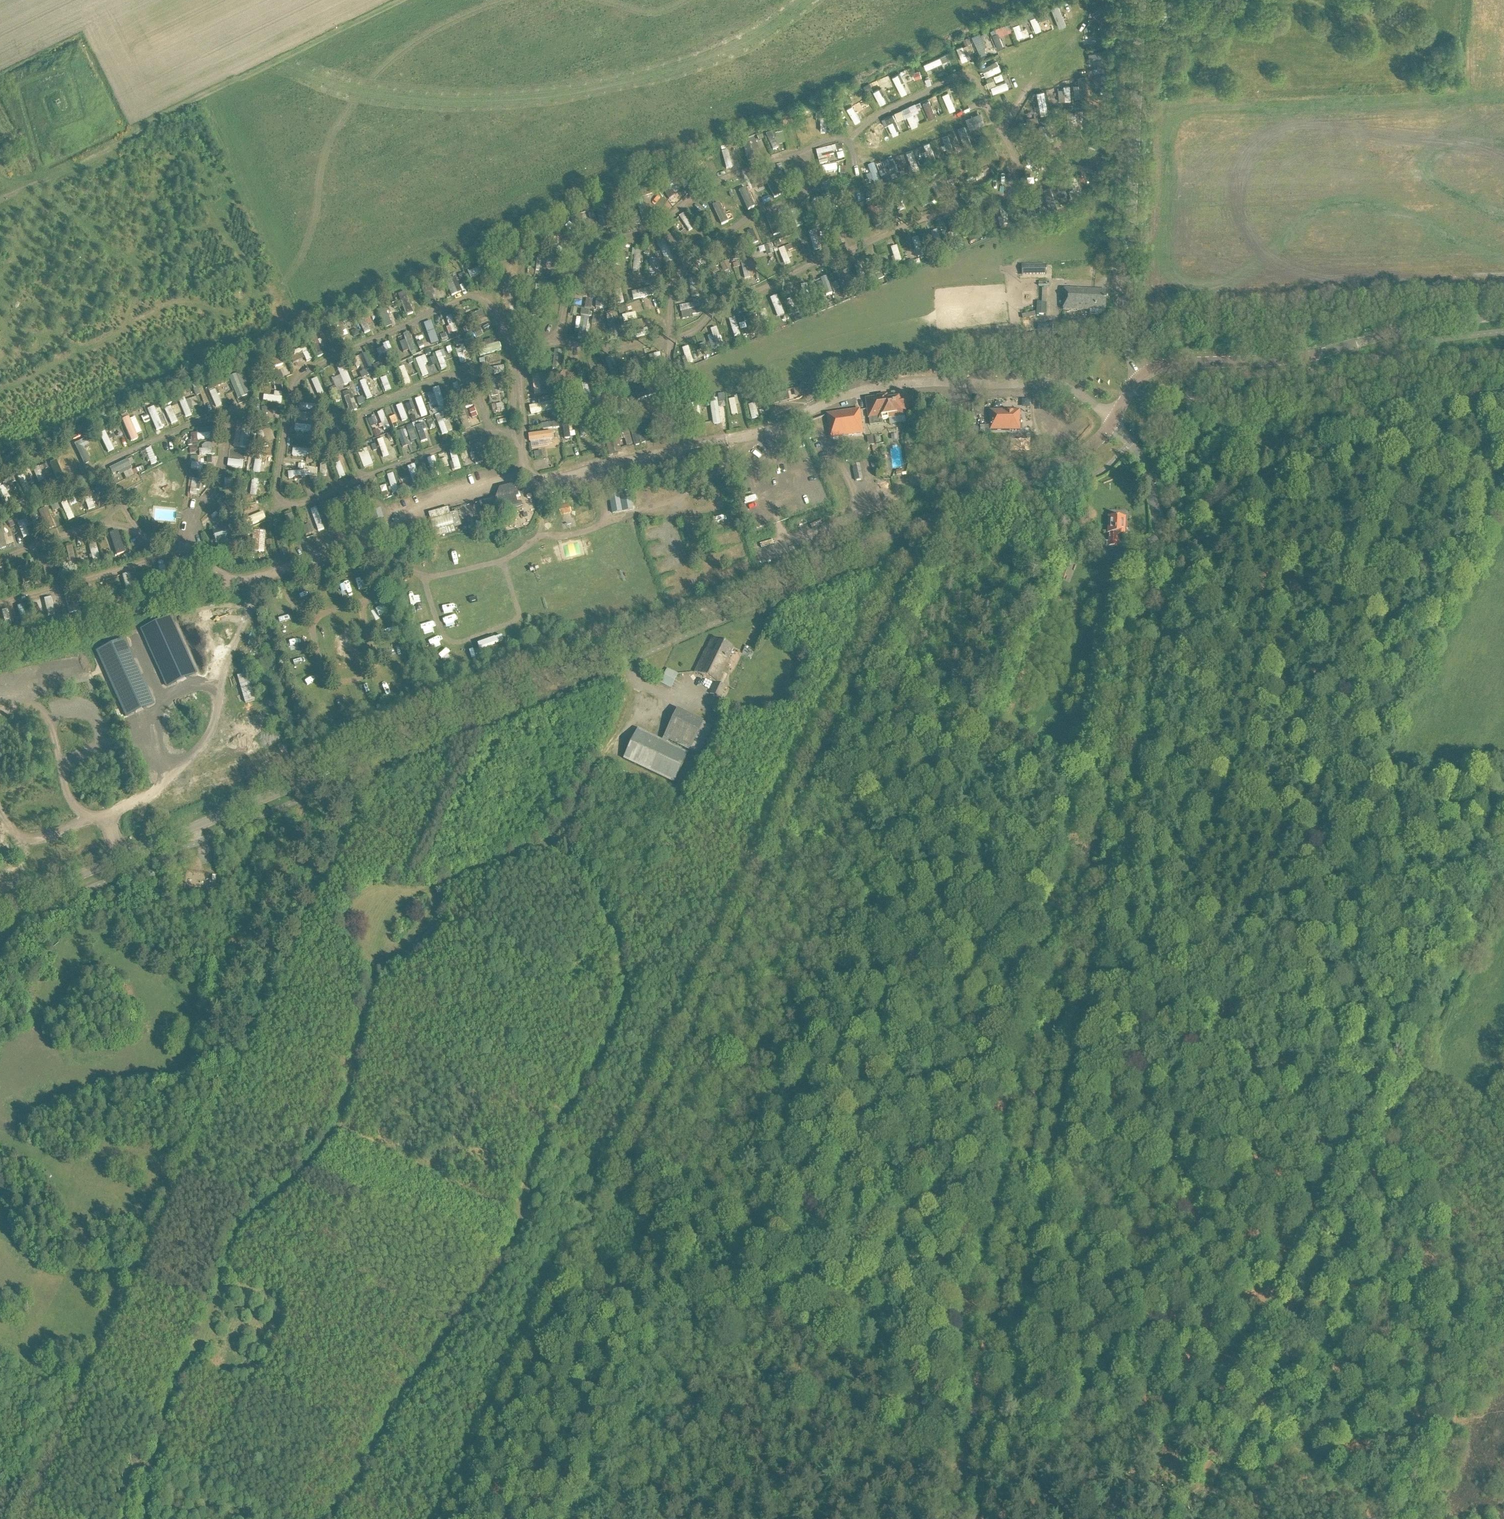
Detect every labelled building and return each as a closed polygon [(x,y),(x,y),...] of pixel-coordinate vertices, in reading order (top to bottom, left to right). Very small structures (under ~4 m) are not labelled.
[(1078,10),(1077,0),(1064,0),(1065,15),(1072,15),(1071,10),(1078,10)] [(1044,16),(1049,14),(1047,8),(1030,15),(1036,29),(1048,24),(1044,16)] [(1025,19),(1014,23),(1018,38),(1030,34),(1025,19)] [(1002,35),(1009,33),(1007,25),(994,30),(994,31),(1000,29),(1002,35)] [(973,33),(980,53),(989,50),(985,39),(990,38),(987,28),(973,33)] [(998,46),(1004,44),(999,30),(993,32),(998,46)] [(959,44),(959,54),(972,53),(971,47),(972,47),(972,35),(965,35),(965,44),(959,44)] [(931,100),(925,102),(929,117),(936,115),(931,100)] [(919,123),(915,110),(920,109),(917,101),(906,105),(911,125),(919,123)] [(744,265),(745,278),(757,277),(755,263),(744,265)] [(1046,267),(1022,267),(1022,278),(1046,277),(1046,267)] [(454,277),(445,280),(450,295),(459,292),(454,277)] [(1102,291),(1064,290),(1064,311),(1090,312),(1090,315),(1101,315),(1101,308),(1105,309),(1106,296),(1102,296),(1102,291)] [(1037,304),(1037,316),(1046,316),(1046,315),(1047,305),(1047,304),(1037,304)] [(387,311),(381,313),(386,326),(392,324),(387,311)] [(366,331),(370,329),(368,324),(372,322),(369,315),(360,319),(366,331)] [(424,322),(432,344),(440,341),(432,319),(424,322)] [(1060,336),(1060,325),(1050,325),(1049,336),(1060,336)] [(410,331),(404,333),(406,340),(401,342),(405,354),(417,350),(410,331)] [(318,357),(324,354),(318,334),(311,336),(318,357)] [(1035,335),(1024,337),(1025,342),(1029,342),(1029,344),(1034,343),(1034,341),(1036,340),(1035,335)] [(390,341),(384,344),(392,361),(398,358),(390,341)] [(292,352),(295,358),(310,351),(307,345),(292,352)] [(445,350),(437,352),(441,369),(449,367),(445,350)] [(359,371),(360,370),(363,377),(369,375),(368,370),(373,368),(367,353),(354,358),(359,371)] [(417,358),(424,376),(429,374),(425,364),(429,363),(426,354),(417,358)] [(341,376),(334,378),(337,388),(352,384),(346,362),(338,364),(341,376)] [(377,371),(383,368),(381,362),(375,365),(377,371)] [(406,365),(399,368),(406,384),(412,382),(406,365)] [(230,376),(238,398),(251,393),(243,371),(230,376)] [(319,372),(313,374),(317,388),(324,386),(319,372)] [(387,390),(392,388),(385,372),(380,374),(387,390)] [(368,399),(374,396),(367,379),(361,381),(368,399)] [(441,386),(434,388),(438,406),(445,404),(441,386)] [(229,402),(226,396),(222,397),(218,388),(210,392),(218,407),(229,402)] [(343,392),(351,412),(359,409),(352,389),(343,392)] [(201,410),(207,408),(201,390),(195,392),(201,410)] [(788,393),(766,399),(768,406),(790,400),(788,393)] [(416,398),(421,415),(427,413),(422,396),(416,398)] [(191,407),(198,404),(196,397),(181,401),(186,417),(193,415),(191,407)] [(892,401),(891,397),(867,400),(869,418),(879,417),(880,420),(905,417),(905,413),(906,413),(905,410),(914,409),(912,399),(892,401)] [(406,405),(410,412),(417,408),(414,401),(406,405)] [(403,403),(397,405),(402,421),(409,419),(403,403)] [(699,405),(694,406),(695,414),(697,414),(698,420),(698,422),(703,422),(699,405)] [(172,423),(178,421),(173,406),(166,408),(172,423)] [(263,423),(272,423),(271,406),(262,407),(263,423)] [(860,410),(828,415),(830,424),(831,424),(832,431),(831,431),(832,440),(864,435),(860,410)] [(368,417),(375,436),(384,433),(381,424),(388,421),(384,411),(368,417)] [(990,412),(990,432),(1020,432),(1020,430),(1022,430),(1022,420),(1020,420),(1020,412),(990,412)] [(446,413),(437,416),(443,434),(452,431),(446,413)] [(416,425),(423,442),(430,439),(423,422),(416,425)] [(630,430),(635,447),(642,447),(647,443),(642,426),(630,430)] [(408,438),(417,434),(414,427),(398,433),(404,447),(410,444),(408,438)] [(272,428),(258,432),(263,447),(277,443),(272,428)] [(111,448),(117,446),(111,429),(105,431),(111,448)] [(199,432),(192,433),(193,441),(211,439),(210,430),(199,431),(199,432)] [(609,456),(622,453),(617,437),(605,440),(609,456)] [(381,455),(388,454),(386,438),(379,439),(381,455)] [(88,442),(77,444),(80,460),(88,458),(86,450),(89,449),(88,442)] [(215,442),(201,443),(202,455),(215,454),(215,442)] [(152,464),(158,462),(153,447),(147,448),(152,464)] [(372,465),(366,448),(359,451),(365,468),(372,465)] [(450,450),(456,469),(463,467),(457,448),(450,450)] [(726,449),(688,455),(690,461),(727,454),(726,449)] [(256,458),(257,469),(265,468),(263,457),(256,458)] [(127,458),(109,467),(112,475),(123,470),(126,477),(134,474),(127,458)] [(230,458),(229,465),(245,467),(246,461),(230,458)] [(56,479),(64,476),(57,459),(50,461),(56,479)] [(691,465),(688,465),(689,469),(689,470),(725,464),(724,459),(719,460),(691,465)] [(435,473),(440,471),(436,460),(430,462),(435,473)] [(340,477),(346,476),(342,462),(336,464),(340,477)] [(44,464),(35,467),(38,483),(47,481),(44,464)] [(414,481),(422,478),(415,464),(408,467),(414,481)] [(860,465),(852,466),(853,471),(855,482),(863,481),(860,465)] [(395,472),(387,473),(390,484),(382,486),(384,495),(400,492),(395,472)] [(253,478),(250,493),(258,495),(261,479),(253,478)] [(0,486),(0,487),(5,501),(11,499),(6,484),(0,486)] [(495,509),(485,512),(487,518),(519,509),(516,499),(520,498),(517,487),(500,492),(497,500),(479,504),(481,510),(494,506),(495,509)] [(609,495),(608,495),(612,515),(633,512),(630,491),(609,495)] [(61,503),(68,520),(74,518),(68,500),(61,503)] [(561,517),(572,514),(570,505),(559,508),(561,517)] [(39,511),(45,528),(54,525),(51,517),(55,516),(51,506),(39,511)] [(306,509),(300,512),(303,519),(309,516),(306,509)] [(462,527),(458,513),(451,515),(449,509),(429,515),(436,539),(440,538),(456,533),(455,529),(462,527)] [(381,510),(369,514),(372,523),(384,519),(381,510)] [(293,513),(286,515),(289,530),(296,529),(293,513)] [(18,521),(23,538),(34,534),(29,518),(18,521)] [(1124,518),(1109,518),(1108,534),(1108,547),(1116,548),(1117,535),(1124,535),(1124,518)] [(310,523),(304,526),(308,534),(314,531),(310,523)] [(499,525),(500,532),(508,530),(506,523),(499,525)] [(218,547),(233,543),(229,527),(214,531),(218,547)] [(253,551),(266,551),(266,530),(253,530),(253,551)] [(111,535),(112,550),(121,550),(120,534),(111,535)] [(95,538),(88,540),(93,561),(101,559),(95,538)] [(69,566),(76,566),(75,545),(68,545),(69,566)] [(1125,553),(1124,565),(1132,565),(1133,554),(1125,553)] [(167,565),(159,567),(164,585),(172,583),(171,578),(184,575),(181,562),(174,564),(175,567),(168,569),(167,565)] [(1063,581),(1065,575),(1057,572),(1055,577),(1062,581),(1063,581)] [(127,575),(132,590),(138,589),(133,574),(127,575)] [(80,590),(84,604),(96,600),(92,587),(80,590)] [(173,619),(145,631),(167,698),(196,686),(173,619)] [(221,638),(232,640),(235,623),(223,621),(221,638)] [(733,649),(711,639),(695,672),(716,682),(710,694),(720,699),(726,688),(721,685),(729,668),(727,667),(731,661),(728,660),(733,649)] [(153,670),(123,682),(146,749),(176,736),(153,670)] [(250,721),(237,727),(239,732),(252,725),(250,721)] [(639,731),(624,761),(675,786),(689,755),(639,731)]
